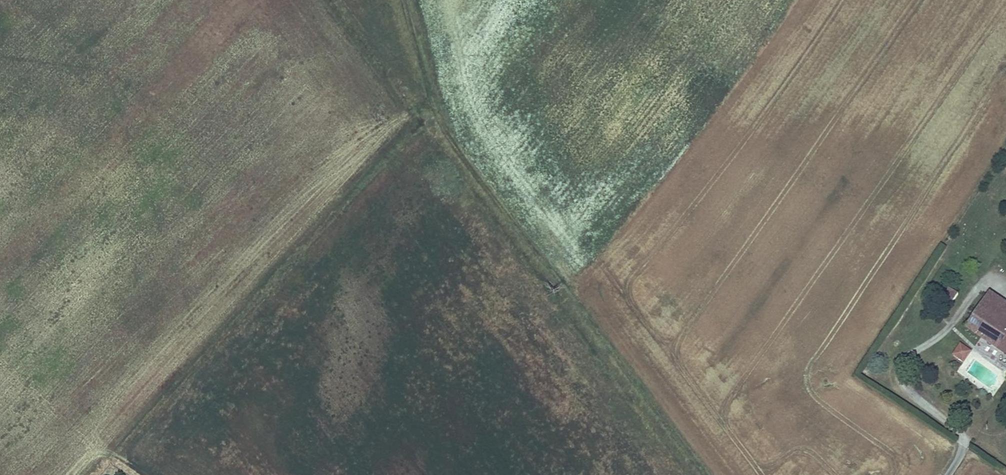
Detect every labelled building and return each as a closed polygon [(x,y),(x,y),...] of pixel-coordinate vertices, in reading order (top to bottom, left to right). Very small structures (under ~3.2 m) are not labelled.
[(937,306),(946,312),(959,293),(949,288),(937,306)] [(998,348),(1005,335),(1005,304),(988,292),(965,327),(998,348)] [(998,348),(1005,353),(1005,335),(998,348)] [(958,342),(950,355),(962,363),(971,350),(958,342)]
